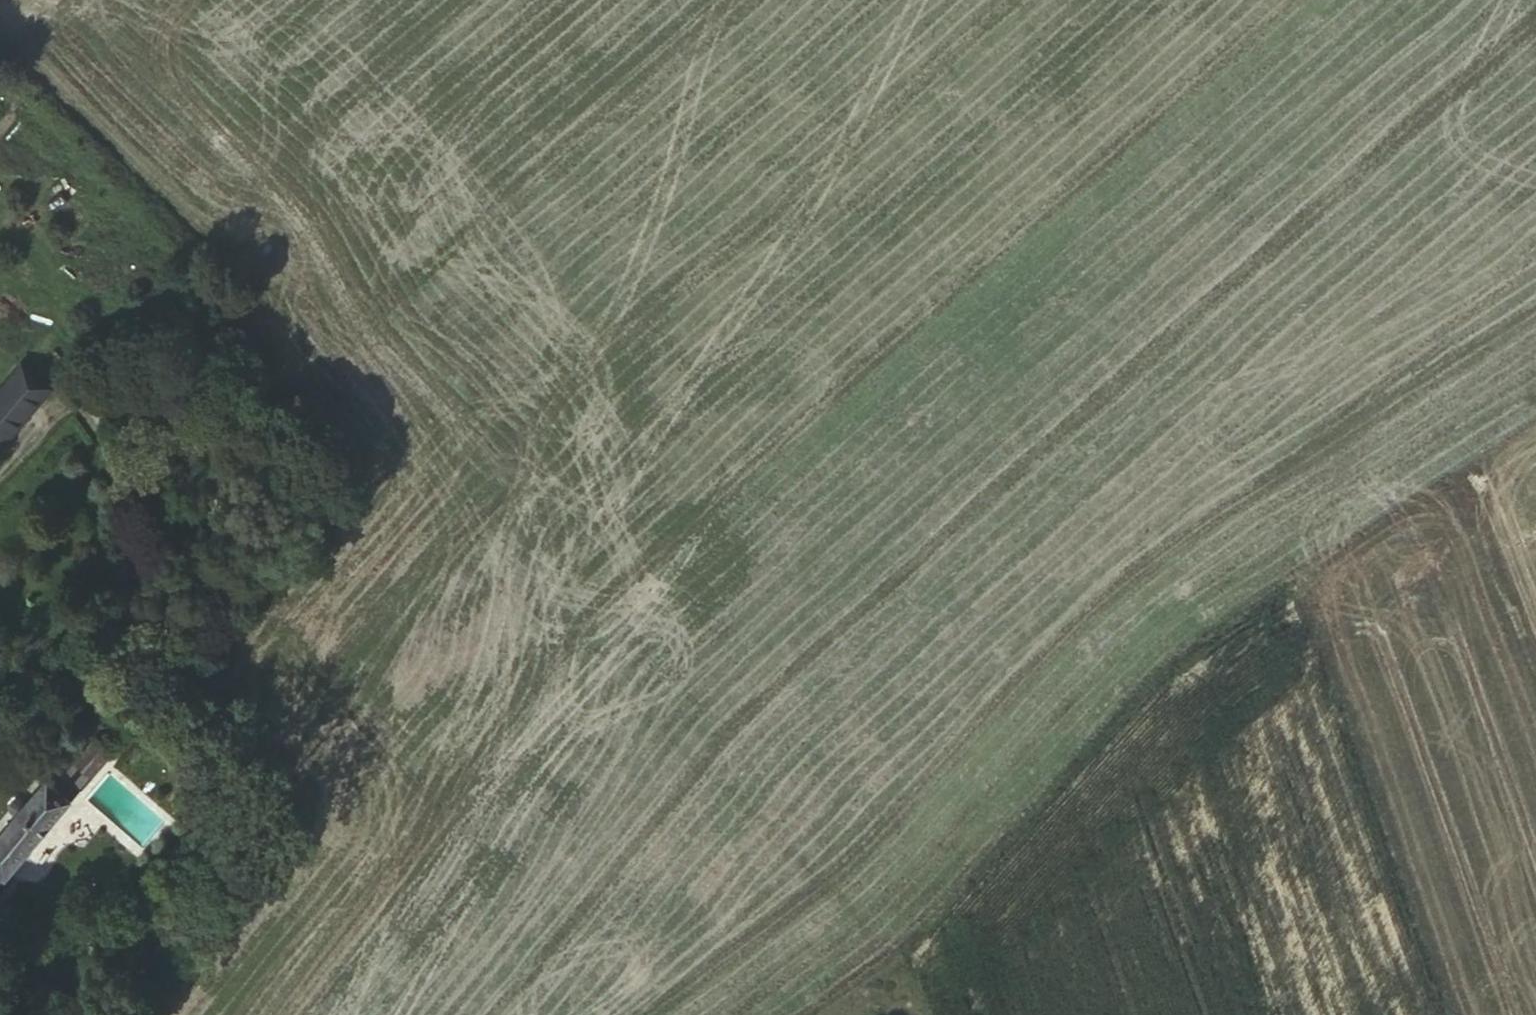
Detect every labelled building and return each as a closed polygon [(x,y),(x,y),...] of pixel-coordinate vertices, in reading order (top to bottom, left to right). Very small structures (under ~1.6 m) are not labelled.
[(38,384),(10,359),(0,371),(0,426),(38,384)] [(94,765),(115,741),(97,725),(75,749),(94,765)] [(64,762),(82,777),(94,765),(75,749),(64,762)] [(82,777),(64,762),(54,753),(0,816),(0,869),(82,777)]
